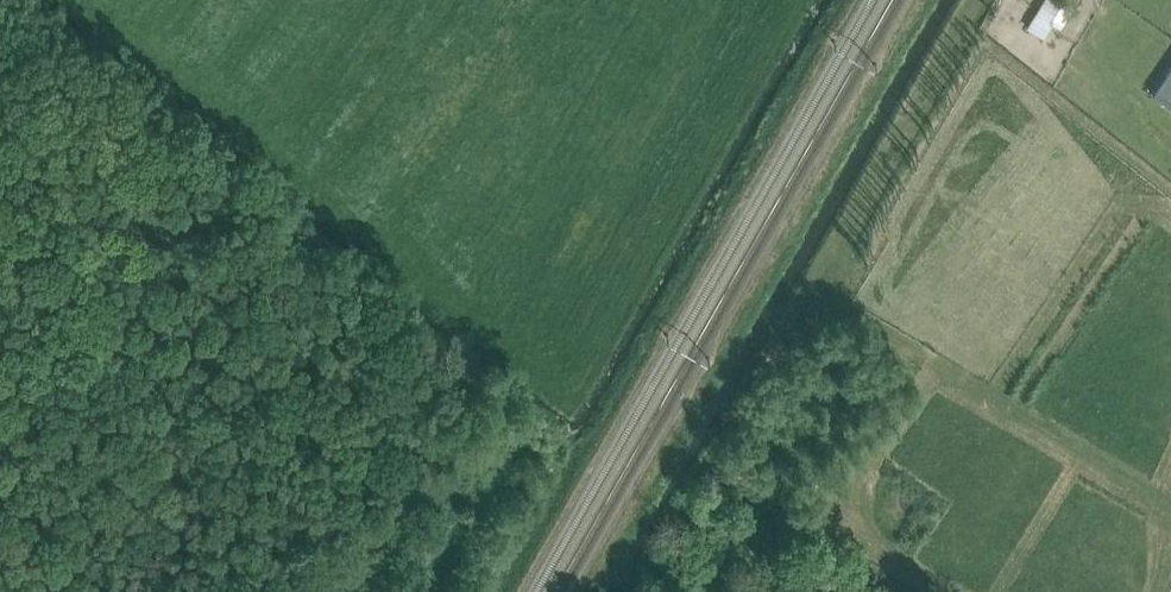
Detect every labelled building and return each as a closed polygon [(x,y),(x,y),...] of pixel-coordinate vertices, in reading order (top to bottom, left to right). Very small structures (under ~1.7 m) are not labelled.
[(1147,89),(1170,106),(1170,54),(1147,89)]
